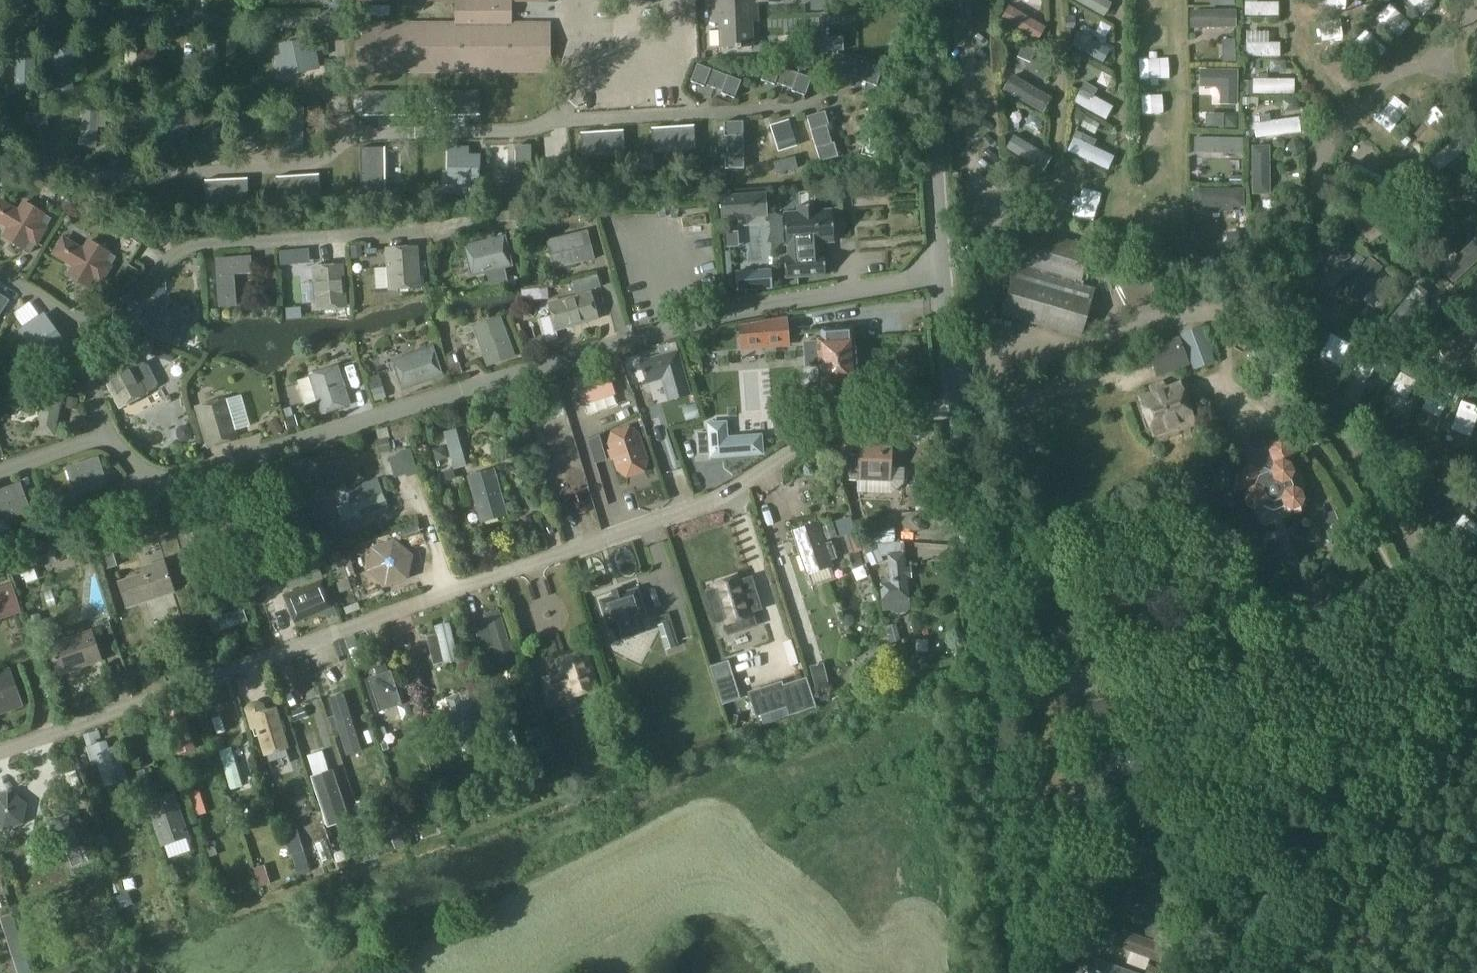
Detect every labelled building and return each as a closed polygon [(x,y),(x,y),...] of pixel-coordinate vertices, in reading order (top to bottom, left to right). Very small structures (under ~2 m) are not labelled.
[(548,0),(350,0),(350,1),(456,0),(455,23),(359,23),(358,73),(551,73),(551,23),(511,22),(511,1),(548,1),(548,0)] [(757,1),(779,1),(779,0),(711,0),(712,22),(719,22),(720,47),(752,46),(751,21),(758,20),(757,1)] [(1105,15),(1076,0),(1065,0),(1060,8),(1097,28),(1105,15)] [(1408,1),(1398,12),(1419,30),(1429,20),(1408,1)] [(1191,29),(1236,28),(1236,11),(1191,12),(1191,29)] [(1240,25),(1272,26),(1273,15),(1241,14),(1240,25)] [(1382,41),(1395,27),(1382,14),(1368,29),(1382,41)] [(1023,49),(1031,35),(1004,18),(996,32),(1023,49)] [(321,37),(301,42),(299,73),(319,69),(316,52),(324,50),(321,37)] [(216,45),(216,39),(204,39),(203,79),(214,79),(215,52),(220,51),(220,45),(216,45)] [(299,73),(301,42),(280,46),(282,57),(275,58),(279,77),(299,73)] [(34,91),(35,45),(17,44),(16,90),(34,91)] [(72,90),(73,45),(56,44),(55,90),(72,90)] [(1101,75),(1108,55),(1096,51),(1095,55),(1071,46),(1065,62),(1101,75)] [(1241,68),(1274,69),(1275,55),(1241,54),(1241,68)] [(838,55),(832,72),(845,76),(846,74),(864,80),(863,82),(876,87),(882,69),(838,55)] [(805,96),(811,79),(768,63),(761,81),(774,85),(775,83),(792,89),(792,91),(805,96)] [(734,99),(741,82),(697,65),(691,82),(704,87),(705,84),(722,91),(721,94),(734,99)] [(1237,105),(1237,71),(1200,70),(1199,88),(1220,88),(1219,105),(1237,105)] [(1012,76),(1003,92),(1043,114),(1052,99),(1012,76)] [(1084,84),(1074,103),(1106,120),(1112,107),(1093,97),(1097,91),(1084,84)] [(1249,92),(1249,107),(1289,106),(1288,92),(1249,92)] [(1186,133),(1213,133),(1213,100),(1187,99),(1186,133)] [(287,109),(286,154),(302,155),(303,109),(287,109)] [(879,159),(892,114),(875,109),(862,154),(879,159)] [(827,126),(829,126),(825,113),(807,117),(820,162),(838,157),(834,143),(832,144),(827,126)] [(727,155),(725,155),(725,169),(743,169),(742,122),(725,123),(725,137),(727,137),(727,155)] [(1249,134),(1250,149),(1295,147),(1295,132),(1249,134)] [(564,169),(564,180),(564,183),(576,183),(576,143),(564,143),(564,169)] [(516,172),(516,192),(516,193),(532,193),(531,145),(516,145),(516,172)] [(1183,151),(1185,186),(1194,185),(1194,168),(1225,166),(1225,150),(1183,151)] [(469,151),(450,151),(450,191),(479,191),(479,160),(469,160),(469,151)] [(1105,181),(1109,167),(1067,153),(1063,167),(1105,181)] [(1432,184),(1454,164),(1444,153),(1422,173),(1432,184)] [(1037,180),(1043,170),(1014,154),(1008,164),(1037,180)] [(504,192),(516,192),(516,172),(504,172),(504,192)] [(1194,208),(1244,207),(1243,190),(1194,190),(1194,208)] [(765,194),(721,197),(722,219),(766,216),(765,194)] [(1367,197),(1345,211),(1362,238),(1385,223),(1367,197)] [(18,210),(0,199),(0,225),(7,229),(1,238),(24,251),(29,242),(37,247),(48,228),(40,223),(45,214),(23,201),(18,210)] [(834,242),(832,210),(818,211),(817,205),(797,207),(798,212),(784,213),(786,245),(788,245),(789,256),(784,256),(785,278),(825,275),(824,254),(819,254),(818,243),(834,242)] [(1026,228),(1001,315),(1081,338),(1096,289),(1083,284),(1084,282),(1082,281),(1091,247),(1026,228)] [(589,231),(547,240),(553,269),(595,259),(589,231)] [(506,235),(464,246),(471,277),(514,266),(506,235)] [(87,240),(83,248),(62,236),(51,256),(71,267),(66,277),(89,289),(94,281),(102,285),(113,266),(105,262),(110,253),(87,240)] [(1476,262),(1476,242),(1475,240),(1441,271),(1453,283),(1476,262)] [(387,268),(374,270),(376,289),(388,288),(388,291),(421,289),(417,246),(386,249),(387,268)] [(233,275),(252,273),(251,257),(216,259),(219,307),(236,306),(233,275)] [(313,267),(318,310),(349,307),(344,263),(313,267)] [(736,272),(737,290),(771,288),(770,270),(736,272)] [(1402,331),(1429,297),(1416,286),(1389,321),(1402,331)] [(593,291),(548,303),(556,332),(601,320),(593,291)] [(10,300),(0,294),(0,316),(10,300)] [(139,331),(178,348),(190,320),(151,304),(139,331)] [(45,368),(70,350),(44,314),(19,331),(45,368)] [(473,330),(488,368),(517,356),(502,319),(473,330)] [(786,319),(739,327),(741,345),(761,343),(761,347),(783,345),(783,336),(787,336),(786,319)] [(1182,334),(1194,368),(1214,361),(1201,327),(1182,334)] [(822,340),(818,340),(821,386),(825,386),(827,389),(835,388),(836,385),(857,383),(854,338),(853,338),(852,328),(822,330),(822,340)] [(1157,377),(1191,364),(1180,334),(1175,335),(1176,337),(1146,349),(1157,377)] [(692,396),(678,343),(659,348),(661,355),(640,360),(646,385),(662,381),(668,402),(692,396)] [(433,347),(392,361),(402,391),(443,377),(433,347)] [(739,351),(740,365),(791,363),(790,349),(739,351)] [(1445,353),(1433,363),(1441,372),(1452,361),(1445,353)] [(129,358),(100,374),(121,411),(149,396),(148,394),(159,388),(152,374),(141,380),(129,358)] [(620,360),(609,363),(613,376),(624,373),(620,360)] [(351,407),(338,367),(309,377),(310,379),(299,383),(306,406),(318,403),(322,416),(351,407)] [(606,368),(574,379),(582,404),(614,393),(606,368)] [(1155,395),(1144,399),(1155,432),(1193,418),(1181,386),(1168,391),(1165,382),(1152,387),(1155,395)] [(1382,385),(1375,404),(1385,407),(1392,388),(1382,385)] [(9,406),(40,412),(35,435),(55,439),(63,396),(13,386),(9,406)] [(226,398),(195,407),(208,449),(238,440),(226,398)] [(1446,426),(1467,436),(1476,415),(1456,406),(1446,426)] [(707,432),(696,433),(698,454),(709,453),(709,458),(763,454),(762,434),(728,437),(727,421),(706,423),(707,432)] [(629,428),(614,434),(611,443),(619,467),(627,473),(643,468),(645,459),(636,434),(629,428)] [(892,439),(860,438),(860,439),(847,438),(846,470),(858,471),(858,480),(890,481),(892,439)] [(1242,497),(1246,505),(1254,508),(1263,505),(1274,510),(1284,506),(1292,510),(1300,506),(1304,498),(1300,490),(1304,483),(1301,475),(1294,472),(1290,464),(1294,456),(1289,443),(1281,440),(1273,443),(1269,451),(1271,457),(1264,468),(1256,470),(1247,467),(1240,470),(1232,486),(1236,494),(1242,497)] [(66,467),(76,495),(108,485),(98,457),(66,467)] [(480,523),(508,516),(494,468),(467,476),(480,523)] [(377,479),(346,491),(351,503),(337,508),(342,522),(356,517),(356,519),(388,508),(377,479)] [(30,511),(20,483),(0,490),(0,522),(30,511)] [(902,507),(903,525),(921,524),(920,506),(902,507)] [(107,539),(121,536),(117,522),(103,526),(107,539)] [(818,523),(792,532),(807,576),(833,567),(818,523)] [(192,529),(190,524),(181,526),(189,552),(207,545),(202,526),(192,529)] [(51,538),(9,553),(17,575),(47,565),(47,567),(60,562),(51,538)] [(367,569),(367,570),(386,586),(409,578),(413,554),(394,538),(371,546),(371,547),(367,569)] [(865,550),(877,548),(877,539),(865,539),(865,550)] [(108,562),(102,542),(97,543),(103,564),(108,562)] [(712,548),(714,559),(704,562),(709,583),(739,577),(732,544),(712,548)] [(877,548),(865,550),(865,553),(871,565),(883,560),(878,550),(877,548)] [(890,577),(886,577),(881,584),(882,600),(908,597),(904,554),(888,555),(890,577)] [(175,593),(164,559),(140,567),(142,573),(117,581),(127,609),(175,593)] [(728,633),(755,625),(751,612),(760,609),(751,578),(741,581),(740,577),(713,585),(714,589),(708,591),(706,595),(714,620),(717,622),(724,620),(728,633)] [(319,593),(314,582),(283,596),(294,623),(333,607),(327,592),(321,595),(319,593)] [(0,588),(0,620),(21,613),(12,584),(0,588)] [(618,640),(635,635),(645,631),(641,619),(645,617),(636,589),(623,594),(621,588),(620,589),(621,594),(615,596),(613,591),(612,591),(614,596),(600,601),(609,629),(614,628),(618,640)] [(243,607),(214,618),(207,620),(212,634),(248,621),(243,607)] [(444,664),(458,661),(449,623),(435,627),(437,635),(427,637),(434,664),(443,662),(444,664)] [(102,661),(91,629),(47,644),(57,676),(102,661)] [(474,641),(481,664),(491,661),(484,638),(474,641)] [(766,663),(788,658),(784,643),(775,645),(776,650),(764,653),(766,663)] [(555,660),(558,672),(542,677),(547,692),(564,687),(567,698),(599,689),(588,650),(555,660)] [(57,680),(62,693),(101,677),(95,665),(57,680)] [(23,707),(9,669),(0,672),(0,715),(23,707)] [(394,671),(366,680),(377,713),(405,704),(394,671)] [(721,703),(738,697),(731,681),(715,687),(721,703)] [(757,720),(789,709),(781,684),(749,694),(757,720)] [(446,700),(449,707),(446,709),(460,745),(462,744),(466,752),(481,747),(478,738),(493,732),(476,688),(469,691),(473,700),(464,703),(461,694),(446,700)] [(347,756),(360,752),(343,694),(329,699),(334,716),(329,718),(333,734),(339,732),(347,756)] [(178,755),(195,750),(183,709),(166,714),(178,755)] [(278,709),(252,717),(265,758),(291,750),(278,709)] [(95,741),(101,739),(99,731),(83,736),(87,748),(86,748),(91,766),(98,764),(105,787),(127,780),(117,747),(109,749),(107,742),(97,745),(95,741)] [(230,806),(242,803),(232,763),(220,766),(230,806)] [(333,770),(311,777),(328,827),(349,820),(333,770)] [(4,830),(24,823),(27,804),(12,790),(0,794),(0,827),(4,830)] [(186,839),(190,838),(173,791),(145,800),(162,847),(163,847),(167,859),(191,851),(186,839)] [(53,819),(49,839),(64,852),(84,846),(88,826),(72,812),(53,819)] [(1149,920),(1165,918),(1162,887),(1124,890),(1125,906),(1148,905),(1149,920)] [(1168,936),(1167,921),(1144,923),(1145,935),(1153,938),(1168,936)] [(1119,929),(1112,946),(1159,963),(1166,946),(1119,929)] [(1094,959),(1089,972),(1134,972),(1094,959)]
